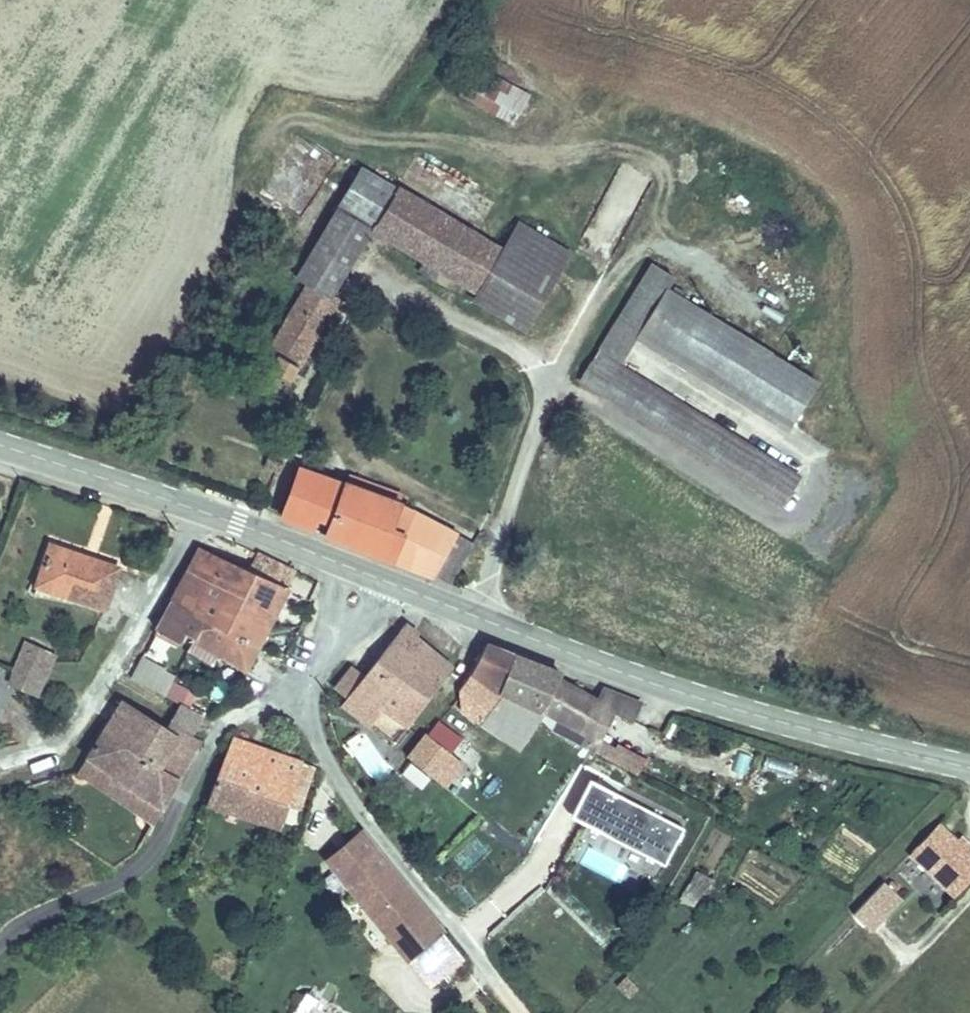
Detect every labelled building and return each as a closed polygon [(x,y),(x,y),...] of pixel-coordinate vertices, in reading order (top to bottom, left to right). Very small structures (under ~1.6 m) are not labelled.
[(518,116),(530,92),(474,64),(456,100),(491,117),(497,105),(518,116)] [(298,268),(365,162),(361,159),(296,266),(298,268)] [(475,230),(365,162),(298,268),(319,280),(270,363),(293,379),(344,296),(334,292),(378,228),(454,272),(475,230)] [(514,219),(507,230),(531,245),(499,299),(532,318),(569,252),(514,219)] [(499,245),(475,230),(454,272),(474,285),(499,245)] [(531,245),(507,230),(499,245),(474,285),(499,299),(531,245)] [(655,263),(618,321),(638,333),(666,289),(675,276),(655,263)] [(819,386),(666,289),(638,333),(790,431),(819,386)] [(793,487),(613,372),(638,333),(618,321),(580,379),(780,507),(793,487)] [(297,470),(279,521),(458,586),(473,541),(403,512),(410,501),(358,479),(355,491),(297,470)] [(196,585),(266,620),(266,618),(292,567),(252,549),(244,564),(228,557),(195,542),(185,564),(203,573),(196,585)] [(81,592),(94,559),(46,543),(34,578),(58,587),(56,592),(81,592)] [(115,566),(94,559),(81,592),(56,592),(102,607),(115,566)] [(202,614),(256,639),(266,620),(196,585),(203,573),(185,564),(168,597),(202,614)] [(182,640),(187,642),(191,635),(202,614),(168,597),(154,626),(182,640)] [(407,628),(438,649),(453,631),(420,610),(413,619),(407,628)] [(427,664),(438,649),(407,628),(413,619),(403,613),(385,635),(427,664)] [(208,643),(244,662),(256,639),(202,614),(191,635),(208,643)] [(178,647),(182,640),(154,626),(151,632),(178,647)] [(187,642),(204,651),(208,643),(191,635),(187,642)] [(452,660),(438,649),(427,664),(385,635),(361,666),(350,658),(335,677),(346,685),(340,694),(394,733),(452,660)] [(497,680),(511,645),(484,635),(471,667),(497,680)] [(27,692),(45,652),(17,640),(9,656),(4,668),(0,679),(4,681),(27,692)] [(201,658),(204,651),(187,642),(184,650),(201,658)] [(538,705),(556,668),(558,663),(511,645),(497,680),(501,683),(538,705)] [(134,665),(166,685),(174,668),(140,653),(134,665)] [(164,690),(166,685),(134,665),(130,674),(164,690)] [(480,715),(484,717),(501,683),(497,680),(471,667),(459,684),(462,701),(468,706),(469,704),(481,713),(480,715)] [(592,696),(597,686),(556,668),(538,705),(580,721),(592,696)] [(635,689),(601,676),(597,686),(592,696),(607,701),(627,709),(635,689)] [(520,744),(538,705),(501,683),(484,717),(520,744)] [(580,721),(595,727),(607,701),(592,696),(580,721)] [(179,724),(190,731),(203,709),(190,701),(179,697),(172,713),(163,727),(172,733),(179,724)] [(117,700),(84,755),(162,803),(197,737),(190,731),(179,724),(172,733),(163,727),(117,700)] [(477,718),(480,715),(481,713),(469,704),(468,706),(465,710),(477,718)] [(614,750),(622,736),(615,733),(614,736),(595,727),(580,721),(574,733),(614,750)] [(441,777),(460,756),(425,727),(407,749),(430,768),(441,777)] [(207,800),(275,821),(286,795),(246,780),(251,763),(257,763),(265,743),(233,732),(207,800)] [(637,741),(623,734),(622,736),(614,750),(612,754),(629,761),(637,741)] [(368,740),(351,751),(372,782),(389,771),(368,740)] [(306,783),(315,759),(265,743),(257,763),(251,763),(246,780),(286,795),(294,778),(306,783)] [(407,749),(396,761),(419,780),(430,768),(407,749)] [(84,755),(75,769),(152,820),(162,803),(84,755)] [(275,821),(288,824),(306,783),(294,778),(286,795),(275,821)] [(586,782),(567,821),(664,866),(682,827),(586,782)] [(306,783),(288,824),(298,828),(308,804),(306,783)] [(929,809),(900,839),(946,880),(969,855),(969,846),(929,809)] [(321,844),(367,900),(399,876),(354,816),(321,844)] [(862,917),(894,885),(875,868),(844,900),(862,917)] [(405,949),(436,927),(410,893),(399,876),(367,900),(405,949)] [(450,947),(436,927),(405,949),(421,970),(450,947)] [(317,1000),(306,991),(289,1012),(307,1012),(317,1000)]
